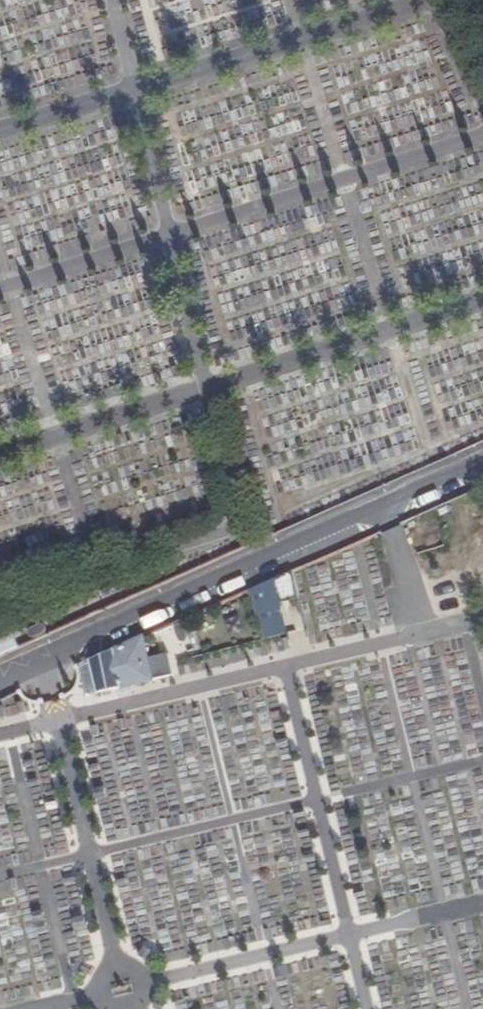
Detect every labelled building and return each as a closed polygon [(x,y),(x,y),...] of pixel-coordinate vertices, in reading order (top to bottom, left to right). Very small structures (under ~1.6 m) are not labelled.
[(104,166),(116,165),(116,145),(103,145),(104,166)] [(131,276),(102,276),(103,349),(158,349),(157,305),(132,305),(131,276)] [(299,597),(293,572),(259,587),(264,606),(281,602),(298,598),(299,597)] [(264,606),(259,587),(249,591),(263,640),(278,636),(289,633),(281,602),(264,606)] [(174,639),(168,627),(159,631),(165,644),(174,639)] [(154,678),(145,638),(91,662),(99,695),(121,690),(123,694),(134,692),(132,685),(134,685),(134,682),(154,678)] [(91,662),(79,667),(87,697),(99,695),(91,662)]
